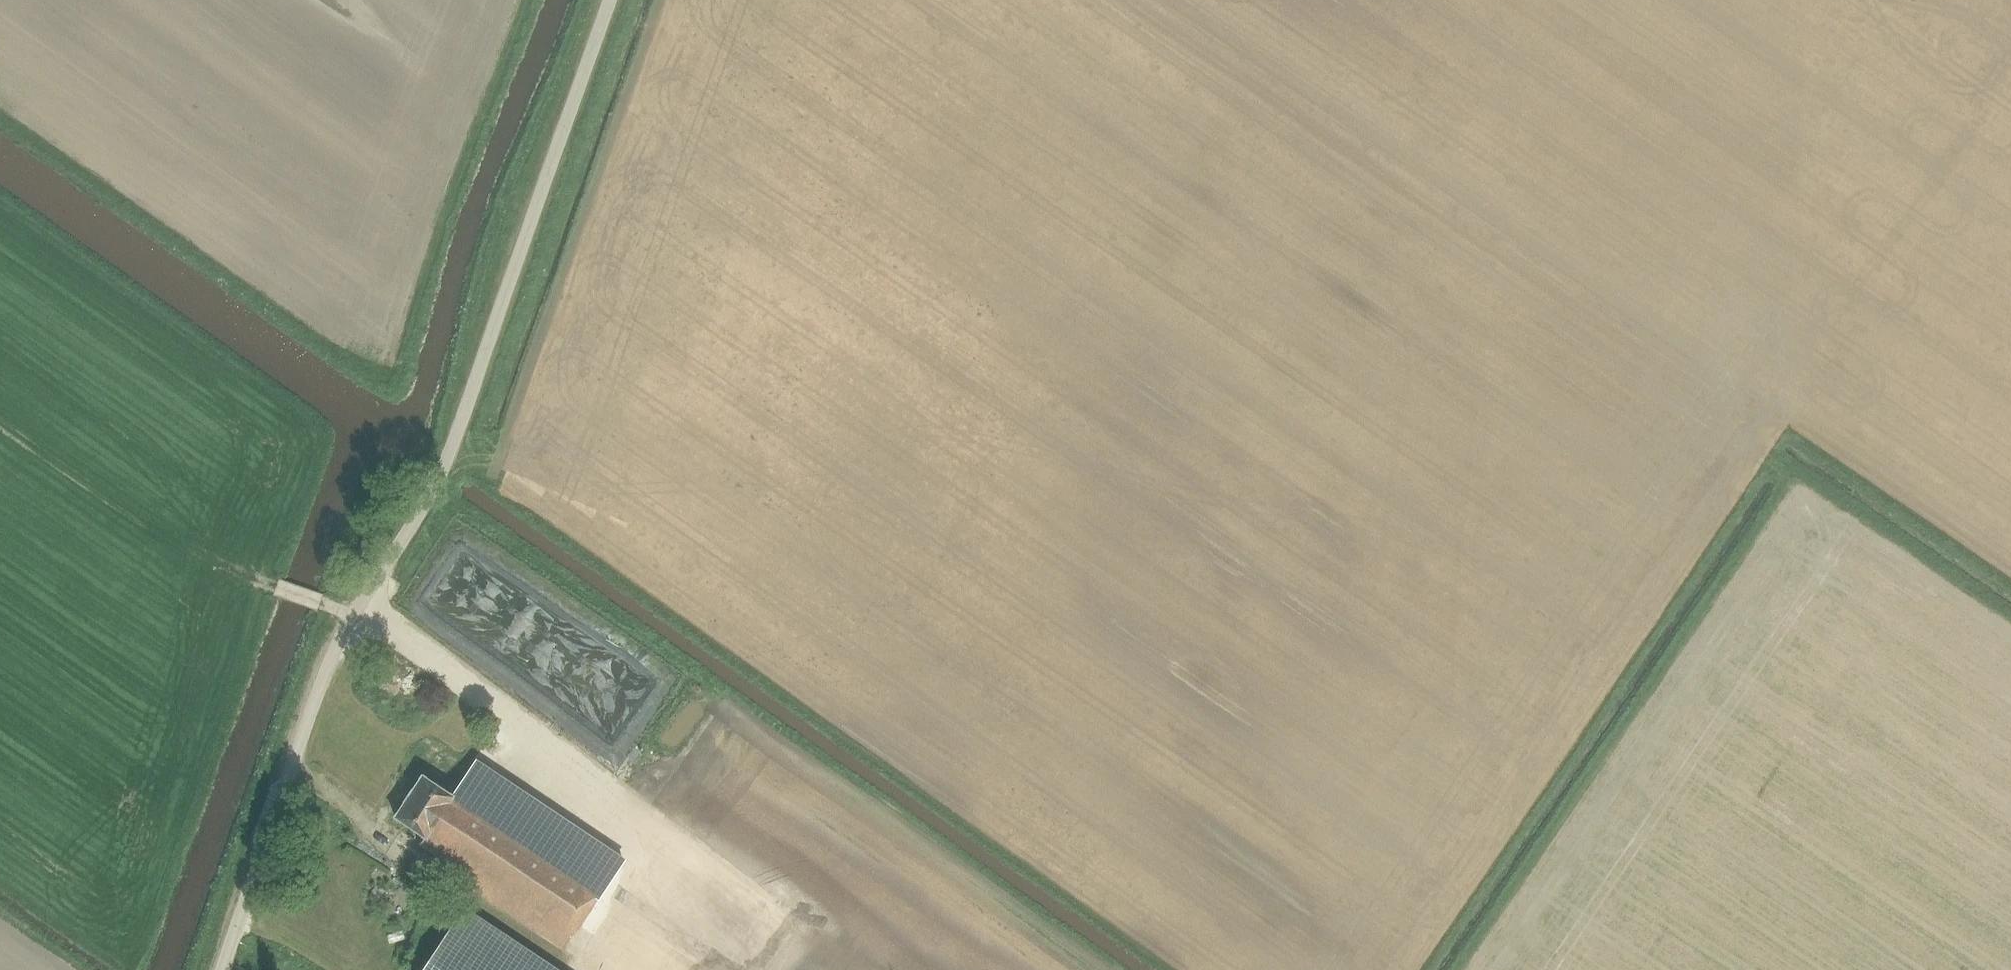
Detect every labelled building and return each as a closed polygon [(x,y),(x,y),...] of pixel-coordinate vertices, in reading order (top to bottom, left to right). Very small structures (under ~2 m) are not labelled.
[(482,597),(475,605),(487,618),(495,610),(482,597)] [(424,776),(397,817),(427,837),(423,843),(450,861),(447,865),(461,874),(457,880),(562,951),(621,861),(522,794),(511,812),(478,789),(475,793),(461,784),(453,796),(424,776)] [(423,969),(548,969),(463,911),(423,969)]
